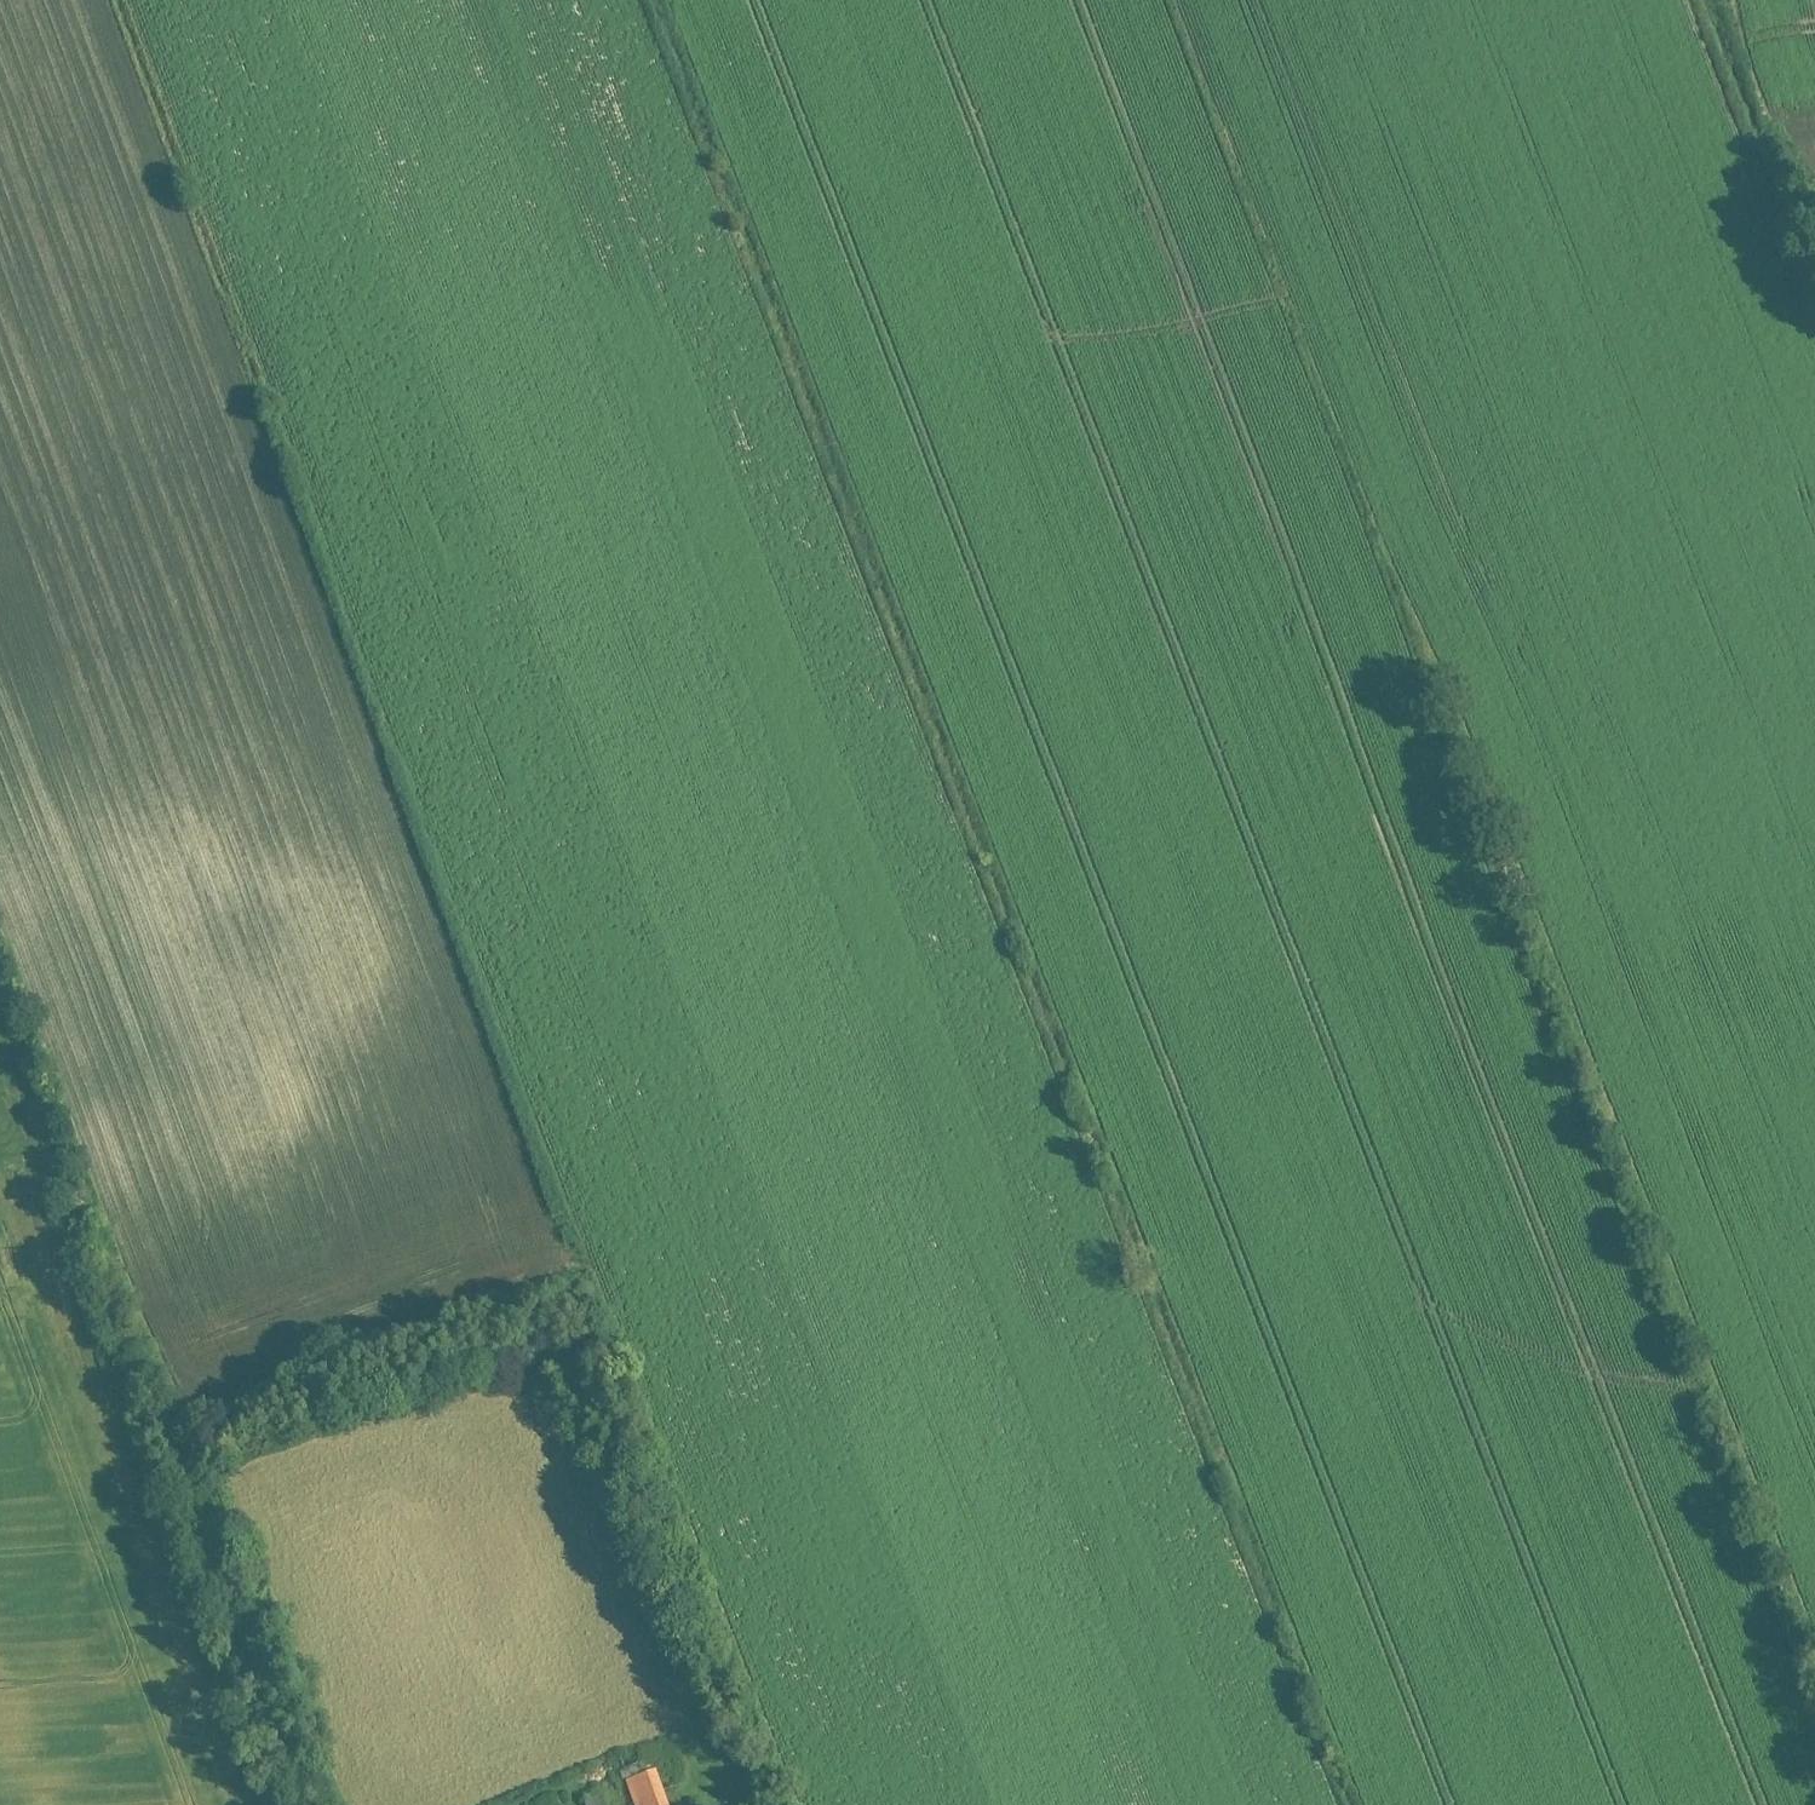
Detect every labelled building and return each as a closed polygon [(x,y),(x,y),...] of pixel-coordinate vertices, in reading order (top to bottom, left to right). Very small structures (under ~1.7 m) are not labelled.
[(620,1781),(628,1804),(664,1804),(653,1770),(620,1781)]
